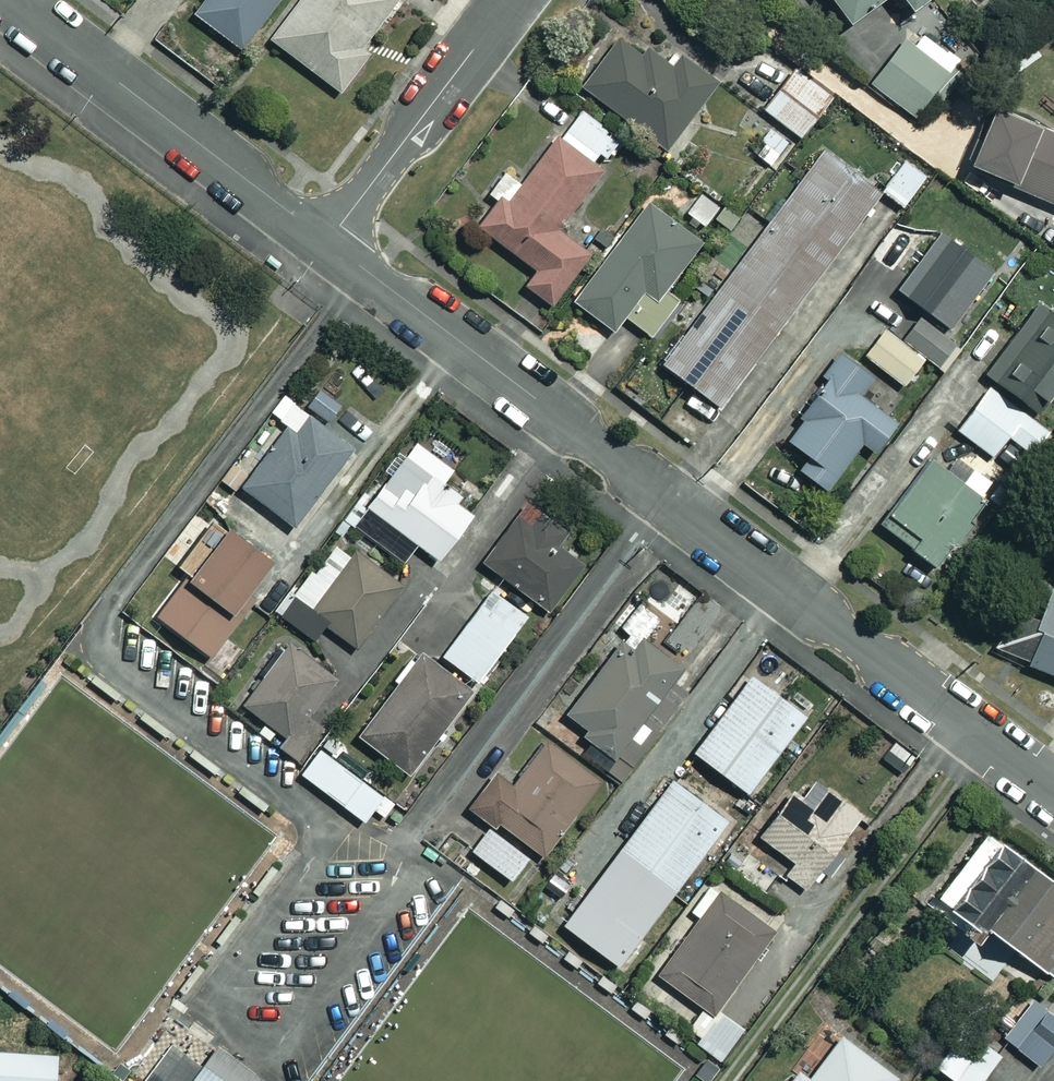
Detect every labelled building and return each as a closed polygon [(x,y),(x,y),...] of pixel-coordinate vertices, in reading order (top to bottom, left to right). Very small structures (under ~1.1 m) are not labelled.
[(189,12),(235,49),(275,0),(199,0),(189,12)] [(267,40),(336,91),(365,52),(357,46),(391,0),(297,0),(267,40)] [(841,27),(876,0),(821,0),(841,27)] [(903,11),(918,0),(895,0),(903,11)] [(917,122),(959,66),(918,34),(907,49),(895,40),(864,81),(917,122)] [(666,71),(619,35),(578,88),(661,151),(712,84),(677,57),(666,71)] [(829,97),(790,70),(761,111),(799,138),(829,97)] [(986,105),(959,162),(1053,207),(1053,137),(986,105)] [(556,229),(599,172),(589,165),(612,135),(577,108),(514,190),(498,177),(484,195),(494,202),(474,227),(533,272),(522,287),(547,306),(587,253),(556,229)] [(786,140),(766,130),(753,157),(772,167),(786,140)] [(873,203),(815,158),(761,227),(748,216),(696,283),(710,294),(656,364),(714,409),(873,203)] [(924,176),(903,159),(878,191),(900,208),(924,176)] [(716,207),(698,194),(683,214),(702,227),(716,207)] [(695,242),(646,205),(571,304),(609,332),(620,317),(648,338),(676,300),(661,288),(695,242)] [(986,274),(935,235),(892,290),(944,329),(986,274)] [(1035,306),(982,375),(1032,413),(1053,385),(1053,320),(1035,306)] [(955,342),(917,316),(900,341),(937,368),(955,342)] [(921,359),(880,329),(860,355),(900,386),(921,359)] [(874,379),(839,355),(780,441),(804,457),(794,472),(822,490),(855,442),(869,452),(889,422),(859,401),(874,379)] [(339,408),(312,388),(301,404),(328,423),(339,408)] [(1044,432),(985,388),(954,430),(988,456),(1004,436),(1028,454),(1044,432)] [(351,453),(299,411),(238,487),(291,529),(351,453)] [(968,472),(951,458),(939,473),(927,463),(877,525),(929,568),(981,504),(957,485),(968,472)] [(469,508),(396,460),(362,511),(412,544),(435,559),(469,508)] [(562,535),(527,507),(482,563),(543,612),(579,568),(553,547),(562,535)] [(276,555),(228,520),(156,621),(205,655),(276,555)] [(354,553),(305,614),(351,649),(399,588),(354,553)] [(1044,566),(1053,575),(1053,555),(1044,566)] [(1015,661),(1053,676),(1053,591),(1045,587),(1015,661)] [(523,618),(489,591),(440,656),(474,682),(523,618)] [(615,644),(562,715),(582,730),(577,736),(613,762),(606,772),(618,781),(673,708),(658,697),(679,669),(640,640),(630,655),(615,644)] [(336,679),(294,643),(242,702),(279,734),(271,743),(293,762),(321,730),(304,716),(336,679)] [(471,694),(420,654),(355,738),(407,777),(471,694)] [(801,717),(747,676),(689,753),(743,794),(801,717)] [(599,784),(542,738),(506,783),(494,773),(469,804),(538,860),(599,784)] [(390,805),(317,750),(298,775),(361,822),(371,808),(382,816),(390,805)] [(723,824),(670,782),(557,924),(611,966),(723,824)] [(856,817),(811,782),(799,798),(789,790),(754,835),(788,861),(779,873),(799,889),(856,817)] [(526,858),(486,827),(468,851),(507,882),(526,858)] [(931,899),(945,909),(937,919),(968,942),(980,927),(1053,984),(1053,890),(980,834),(931,899)] [(770,927),(717,890),(656,977),(708,1014),(770,927)] [(1031,1003),(1002,1039),(1035,1065),(1053,1041),(1053,1022),(1031,1003)] [(741,1028),(716,1011),(694,1044),(719,1060),(741,1028)] [(840,1037),(806,1079),(795,1070),(787,1080),(890,1080),(892,1079),(840,1037)] [(213,1041),(197,1063),(168,1041),(151,1064),(162,1072),(155,1080),(267,1080),(213,1041)] [(0,1050),(0,1080),(56,1080),(57,1053),(0,1050)]
